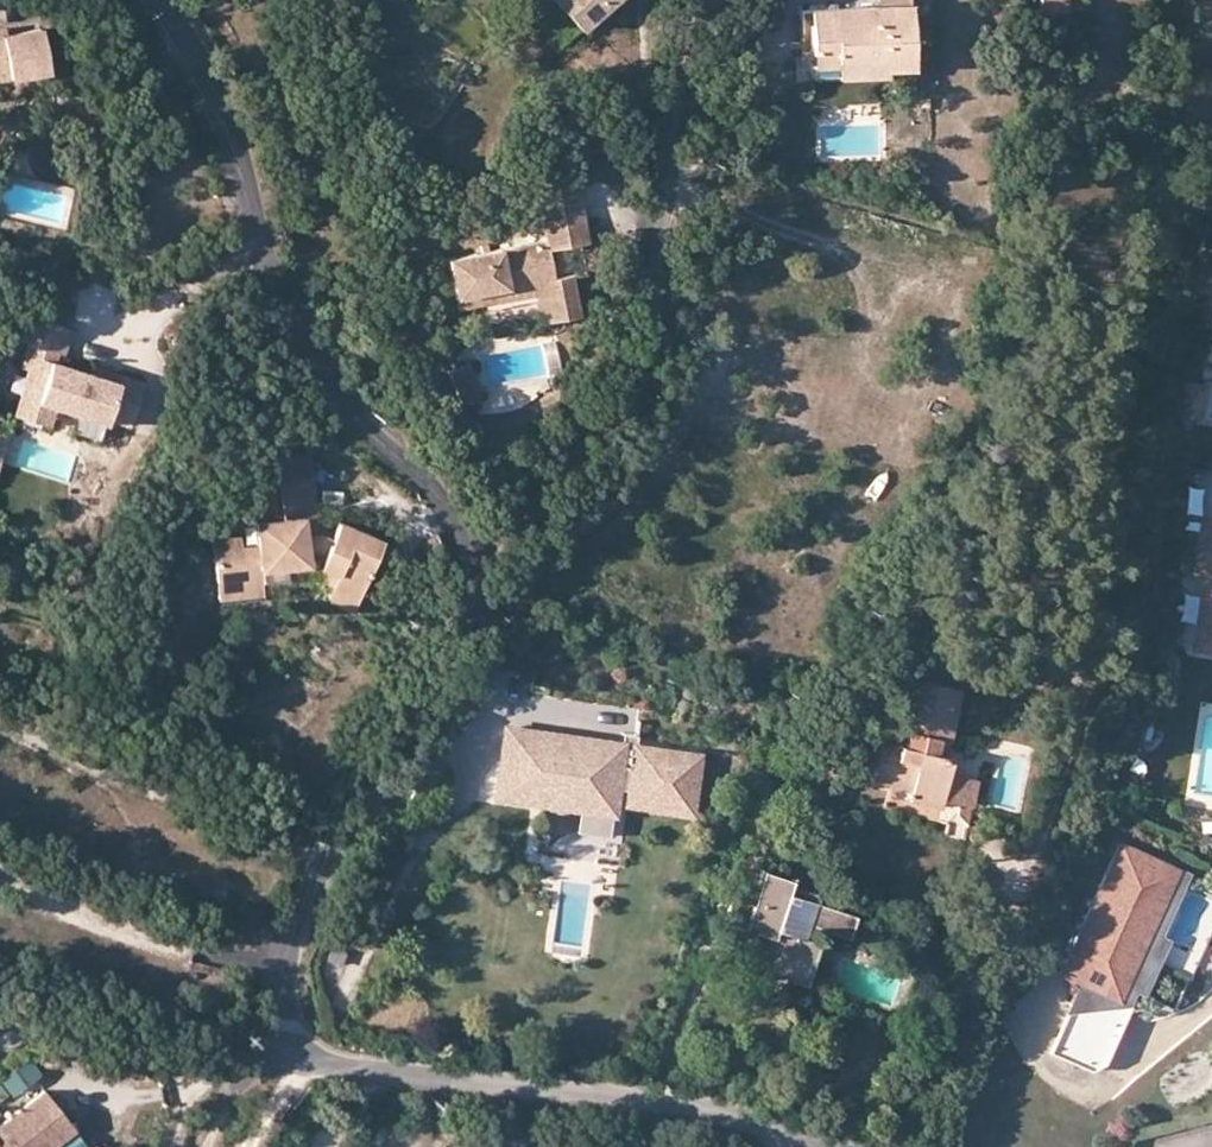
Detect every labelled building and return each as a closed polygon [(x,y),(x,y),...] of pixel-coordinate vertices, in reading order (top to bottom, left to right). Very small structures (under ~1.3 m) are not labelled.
[(564,3),(582,26),(611,0),(561,0),(564,3)] [(885,71),(910,71),(908,2),(908,0),(876,0),(876,3),(808,7),(809,48),(809,60),(885,56),(885,71)] [(1069,0),(1042,0),(1042,11),(1069,11),(1069,0)] [(32,69),(46,67),(43,50),(38,25),(4,31),(0,32),(0,75),(32,69)] [(885,75),(885,71),(885,56),(809,60),(809,48),(800,48),(801,79),(885,75)] [(542,276),(550,317),(578,312),(570,268),(554,271),(549,245),(590,237),(576,171),(532,180),(544,237),(446,256),(454,294),(542,276)] [(540,319),(550,317),(542,276),(454,294),(456,308),(534,292),(540,319)] [(69,328),(28,314),(20,339),(28,342),(20,365),(27,368),(19,394),(102,420),(104,416),(126,423),(140,380),(116,373),(114,381),(52,361),(55,351),(61,353),(69,328)] [(1180,380),(1174,412),(1196,416),(1202,385),(1180,380)] [(301,511),(318,509),(312,447),(279,450),(282,510),(256,512),(259,537),(245,538),(244,527),(214,529),(216,572),(260,572),(280,572),(279,554),(305,554),(301,511)] [(309,571),(332,582),(336,577),(338,578),(342,568),(325,558),(335,533),(320,526),(318,509),(301,511),(305,554),(279,554),(280,572),(309,571)] [(342,568),(338,578),(363,589),(387,536),(342,516),(335,533),(325,558),(342,568)] [(1209,518),(1199,581),(1210,583),(1199,649),(1211,651),(1211,519),(1209,518)] [(262,590),(260,572),(216,572),(218,592),(262,590)] [(336,577),(332,582),(330,591),(356,604),(363,589),(338,578),(336,577)] [(945,734),(958,737),(969,686),(916,674),(905,724),(916,726),(913,741),(889,736),(881,773),(917,781),(914,794),(948,801),(959,753),(954,752),(942,750),(945,734)] [(563,733),(507,727),(499,793),(582,803),(579,827),(611,831),(616,783),(631,784),(630,797),(653,799),(654,792),(664,793),(663,801),(691,803),(694,777),(690,777),(691,771),(695,771),(697,749),(636,743),(634,762),(618,760),(620,742),(589,739),(587,752),(561,749),(563,733)] [(954,752),(958,737),(945,734),(942,750),(954,752)] [(945,817),(948,801),(914,794),(911,809),(945,817)] [(1177,863),(1122,838),(1073,944),(1089,951),(1082,968),(1087,970),(1053,1041),(1095,1060),(1109,1053),(1141,983),(1119,973),(1142,925),(1147,928),(1177,863)] [(1119,973),(1141,983),(1164,935),(1156,931),(1185,867),(1177,863),(1147,928),(1142,925),(1119,973)] [(754,889),(747,912),(745,922),(757,926),(763,941),(758,959),(804,973),(818,925),(848,933),(855,909),(816,897),(817,889),(794,883),(792,891),(786,889),(789,874),(761,865),(754,889)] [(727,905),(747,912),(754,889),(734,883),(727,905)] [(1065,960),(1082,968),(1089,951),(1073,944),(1065,960)] [(0,1121),(0,1146),(47,1146),(73,1127),(42,1088),(0,1121)]
